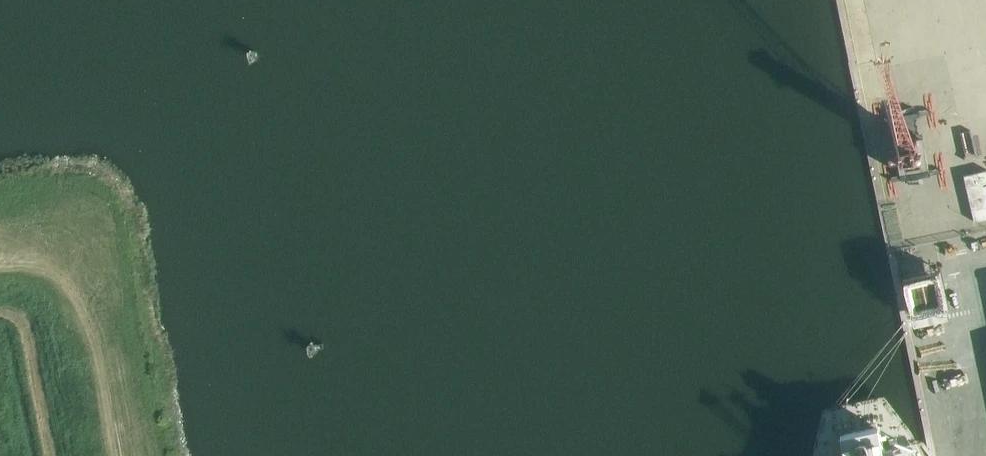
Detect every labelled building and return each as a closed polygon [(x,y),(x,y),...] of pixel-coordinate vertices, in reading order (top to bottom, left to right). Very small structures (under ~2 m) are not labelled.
[(985,220),(985,167),(970,171),(982,221),(985,220)] [(979,256),(985,255),(985,232),(976,233),(979,256)]
